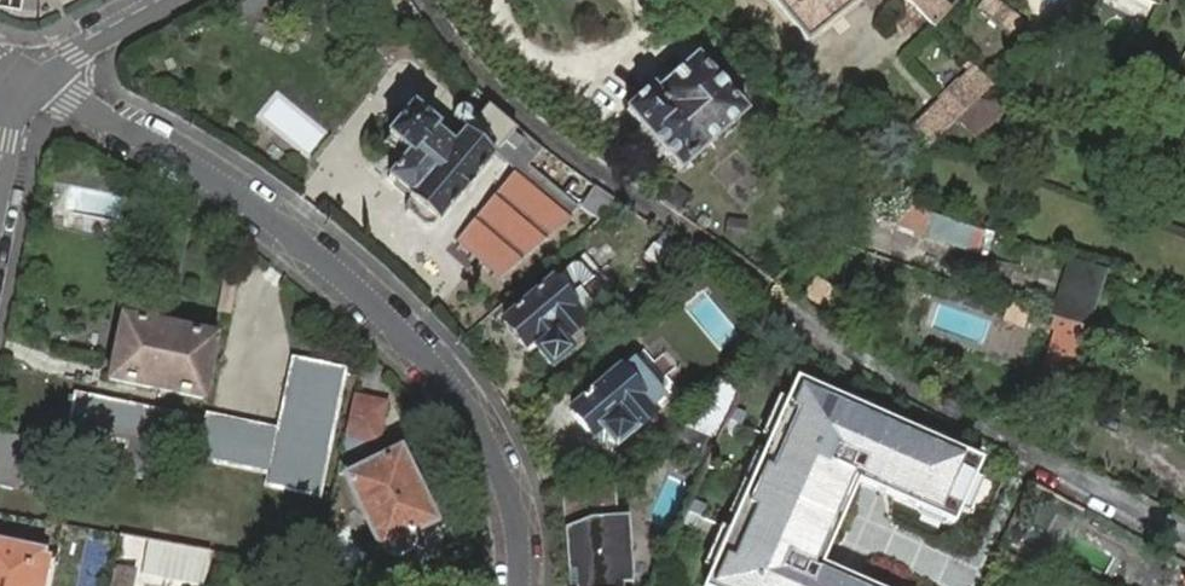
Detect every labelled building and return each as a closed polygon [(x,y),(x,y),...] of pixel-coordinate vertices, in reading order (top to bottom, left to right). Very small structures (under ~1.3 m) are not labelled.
[(21,9),(22,0),(0,0),(0,5),(21,9)] [(806,42),(859,0),(772,0),(806,42)] [(911,5),(934,29),(935,29),(950,11),(950,10),(938,0),(907,0),(911,5)] [(994,0),(983,0),(974,12),(1012,39),(1024,22),(994,0)] [(1173,79),(1184,84),(1184,55),(1173,79)] [(653,88),(626,111),(630,115),(644,130),(664,153),(680,171),(746,113),(696,58),(686,67),(670,81),(657,93),(653,88)] [(930,110),(947,127),(957,119),(977,99),(991,85),(974,68),(930,110)] [(977,99),(957,119),(976,138),(1006,109),(977,99)] [(496,153),(513,133),(515,131),(488,107),(465,134),(465,133),(453,147),(435,132),(437,130),(413,109),(389,138),(391,140),(410,155),(404,162),(389,180),(413,200),(410,203),(407,207),(407,214),(425,229),(432,228),(436,224),(437,225),(461,197),(462,198),(472,187),(470,186),(494,158),(493,157),(496,153)] [(911,128),(927,146),(947,127),(930,110),(911,128)] [(587,193),(513,133),(496,153),(570,214),(577,205),(587,193)] [(410,155),(391,140),(386,146),(391,150),(400,159),(404,162),(410,155)] [(890,183),(879,195),(904,203),(913,207),(918,193),(890,183)] [(614,200),(595,188),(581,208),(600,221),(614,200)] [(913,207),(904,203),(896,227),(977,254),(985,231),(913,207)] [(577,205),(570,214),(590,229),(600,221),(581,208),(577,205)] [(1106,272),(1070,259),(1067,269),(1054,307),(1051,317),(1054,318),(1086,329),(1090,319),(1103,282),(1106,272)] [(551,283),(503,323),(525,348),(530,345),(536,339),(542,347),(536,352),(550,368),(568,353),(561,344),(585,324),(584,322),(593,316),(589,309),(575,294),(566,302),(551,283)] [(163,326),(122,318),(109,380),(203,400),(216,337),(176,329),(163,326)] [(1086,329),(1054,318),(1051,329),(1062,333),(1054,361),(1076,367),(1086,329)] [(618,371),(571,411),(593,436),(595,435),(601,429),(608,438),(615,446),(654,412),(651,409),(655,404),(665,397),(634,360),(619,372),(618,371)] [(281,429),(271,475),(270,484),(318,494),(344,374),(295,364),(281,429)] [(716,391),(680,422),(718,439),(723,428),(728,418),(733,407),(742,385),(724,371),(716,391)] [(856,581),(831,570),(822,566),(832,541),(827,539),(843,505),(847,507),(858,483),(869,488),(920,510),(946,522),(954,525),(960,510),(975,477),(982,462),(942,443),(916,432),(870,412),(844,400),(796,379),(787,398),(770,436),(764,448),(749,482),(732,520),(728,529),(710,567),(702,585),(854,585),(856,581)] [(847,394),(844,400),(870,412),(873,406),(847,394)] [(762,432),(770,436),(787,398),(779,395),(762,432)] [(158,442),(217,454),(222,428),(79,398),(67,396),(62,422),(74,424),(85,427),(158,442)] [(386,403),(354,397),(346,435),(365,439),(378,441),(386,403)] [(728,418),(739,422),(744,412),(733,407),(728,418)] [(215,463),(271,475),(281,429),(225,417),(222,428),(217,454),(215,463)] [(728,418),(723,428),(734,433),(739,422),(728,418)] [(919,425),(916,432),(942,443),(944,436),(919,425)] [(17,428),(8,426),(6,436),(0,434),(0,487),(13,490),(23,439),(15,438),(17,428)] [(158,442),(85,427),(83,436),(109,442),(130,446),(155,451),(158,442)] [(346,435),(344,444),(364,447),(365,439),(346,435)] [(741,478),(749,482),(764,448),(756,445),(741,478)] [(399,454),(347,480),(381,547),(382,548),(383,550),(384,551),(386,553),(388,555),(391,556),(394,556),(398,556),(403,555),(406,554),(408,552),(410,550),(411,549),(413,545),(413,542),(414,539),(414,538),(413,534),(412,532),(432,522),(399,454)] [(983,480),(975,477),(960,510),(968,514),(983,480)] [(724,517),(732,520),(749,482),(741,478),(724,517)] [(685,511),(697,516),(702,505),(691,501),(685,511)] [(827,539),(832,541),(847,507),(843,505),(827,539)] [(943,526),(946,522),(920,510),(918,514),(943,526)] [(685,511),(681,522),(692,527),(697,516),(685,511)] [(573,585),(632,585),(628,518),(589,521),(561,532),(565,575),(572,574),(573,585)] [(710,567),(728,529),(720,525),(703,564),(710,567)] [(45,551),(0,542),(0,585),(38,585),(45,551)] [(206,585),(209,548),(145,543),(142,581),(206,585)] [(117,570),(114,585),(133,585),(135,572),(117,570)]
